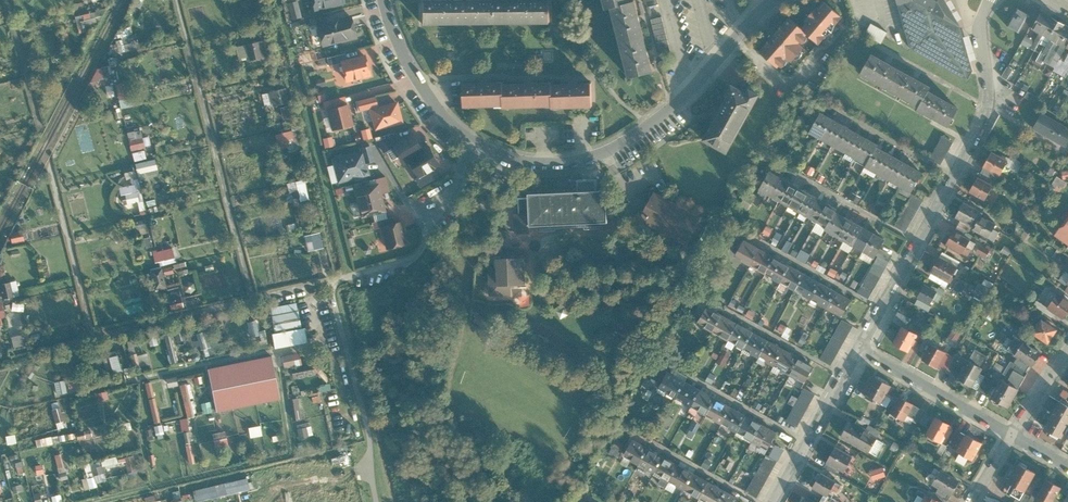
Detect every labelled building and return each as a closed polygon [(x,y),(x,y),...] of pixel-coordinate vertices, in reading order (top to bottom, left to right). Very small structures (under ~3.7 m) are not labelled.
[(293,18),(305,16),(302,0),(301,0),(290,1),(293,18)] [(314,14),(350,4),(349,0),(310,0),(314,14)] [(549,0),(547,0),(510,1),(510,26),(549,26),(549,0)] [(630,0),(598,0),(601,10),(605,9),(631,2),(630,0)] [(910,49),(967,81),(972,71),(959,26),(944,0),(895,0),(910,49)] [(461,27),(460,1),(420,1),(420,27),(461,27)] [(510,26),(510,1),(460,1),(461,27),(510,26)] [(605,9),(614,44),(644,36),(635,1),(631,2),(605,9)] [(842,16),(824,2),(802,29),(808,34),(820,44),(842,16)] [(1019,33),(1029,17),(1018,11),(1008,27),(1019,33)] [(1043,37),(1053,18),(1041,11),(1031,30),(1039,35),(1031,49),(1034,51),(1043,37)] [(79,29),(98,27),(97,12),(77,14),(79,29)] [(321,49),(356,39),(350,15),(315,24),(321,49)] [(661,16),(651,19),(661,61),(671,59),(661,16)] [(788,18),(758,52),(778,69),(808,34),(802,29),(788,18)] [(1065,25),(1053,18),(1043,37),(1050,41),(1046,48),(1044,47),(1036,61),(1042,65),(1044,62),(1065,25)] [(884,41),(890,31),(873,22),(867,32),(884,41)] [(1065,25),(1044,62),(1049,65),(1060,46),(1066,49),(1067,45),(1067,26),(1065,25)] [(121,39),(117,39),(120,52),(140,47),(137,36),(134,37),(132,26),(119,29),(121,39)] [(653,70),(644,36),(614,44),(623,78),(653,70)] [(238,43),(239,59),(269,57),(268,41),(238,43)] [(345,53),(326,58),(328,66),(341,63),(341,62),(347,61),(345,53)] [(901,71),(872,55),(860,76),(889,92),(901,71)] [(345,83),(370,77),(365,56),(347,61),(341,62),(341,63),(345,83)] [(96,68),(98,78),(111,75),(109,65),(96,68)] [(919,108),(928,92),(931,87),(901,71),(889,92),(919,108)] [(503,82),(463,83),(464,110),(504,109),(503,85),(503,82)] [(552,85),(552,82),(503,85),(504,109),(504,112),(553,110),(552,85)] [(591,83),(552,85),(553,110),(553,112),(592,111),(591,83)] [(702,144),(727,158),(763,98),(752,92),(750,95),(735,87),(702,144)] [(265,105),(288,103),(286,89),(264,91),(265,105)] [(947,128),(958,108),(928,92),(919,108),(917,111),(947,128)] [(375,97),(356,102),(359,112),(368,110),(377,108),(375,97)] [(323,104),(325,111),(347,105),(345,98),(323,104)] [(368,110),(374,131),(403,124),(397,103),(377,108),(368,110)] [(347,105),(325,111),(331,132),(353,126),(347,105)] [(835,114),(823,107),(811,129),(823,135),(835,114)] [(1042,113),(1033,129),(1065,147),(1067,141),(1067,128),(1042,113)] [(823,135),(834,142),(847,121),(835,114),(823,135)] [(847,121),(834,142),(846,148),(858,127),(847,121)] [(857,154),(870,134),(858,127),(846,148),(857,154)] [(371,128),(364,129),(365,137),(372,137),(371,128)] [(129,131),(133,160),(147,158),(143,129),(129,131)] [(278,131),(279,148),(298,147),(297,130),(278,131)] [(881,140),(870,134),(857,154),(869,161),(880,142),(881,140)] [(401,144),(396,135),(377,146),(383,155),(392,150),(401,144)] [(945,135),(932,158),(943,164),(956,141),(945,135)] [(325,137),(326,146),(335,145),(334,136),(325,137)] [(414,136),(401,144),(392,150),(403,167),(409,163),(426,152),(414,136)] [(867,163),(879,169),(891,148),(880,142),(869,161),(867,163)] [(358,149),(359,152),(363,152),(366,164),(374,162),(370,147),(358,149)] [(891,148),(879,169),(890,176),(902,155),(891,148)] [(426,152),(409,163),(419,178),(420,180),(435,171),(441,166),(430,149),(426,152)] [(1008,160),(991,151),(984,166),(1000,175),(1008,160)] [(331,160),(337,184),(369,176),(366,164),(363,152),(359,152),(331,160)] [(890,176),(902,182),(914,162),(902,155),(890,176)] [(157,157),(137,163),(140,174),(160,168),(157,157)] [(914,162),(902,182),(913,189),(925,167),(914,162)] [(127,177),(137,175),(136,166),(125,167),(127,177)] [(440,178),(435,171),(420,180),(419,178),(416,181),(421,189),(440,178)] [(770,171),(757,194),(765,199),(768,192),(778,175),(770,171)] [(778,175),(768,192),(780,199),(790,182),(778,175)] [(374,180),(375,186),(378,185),(381,195),(389,192),(385,177),(374,180)] [(977,177),(969,191),(985,200),(993,186),(977,177)] [(308,179),(290,180),(292,201),(309,200),(308,179)] [(790,182),(780,199),(789,204),(799,187),(790,182)] [(124,204),(141,200),(138,183),(120,186),(124,204)] [(375,186),(353,191),(360,219),(385,213),(381,195),(378,185),(375,186)] [(799,187),(789,204),(799,209),(808,193),(799,187)] [(514,215),(515,236),(532,236),(531,229),(609,226),(607,190),(530,193),(530,199),(519,199),(519,215),(514,215)] [(906,230),(925,198),(913,192),(895,223),(906,230)] [(702,218),(655,193),(640,221),(687,245),(702,218)] [(808,193),(799,209),(808,215),(818,198),(808,193)] [(818,198),(808,215),(818,220),(827,203),(818,198)] [(963,201),(955,216),(971,224),(979,208),(963,201)] [(827,203),(818,220),(827,225),(836,208),(827,203)] [(827,225),(826,228),(835,233),(844,217),(836,212),(837,209),(836,208),(827,225)] [(980,214),(972,229),(988,237),(996,222),(980,214)] [(1055,234),(1067,243),(1067,216),(1055,234)] [(844,217),(835,233),(845,239),(854,222),(844,217)] [(136,221),(137,228),(149,225),(147,219),(136,221)] [(402,222),(379,228),(385,251),(408,245),(402,222)] [(854,222),(845,239),(854,244),(863,228),(854,222)] [(863,228),(854,244),(864,249),(873,233),(863,228)] [(24,230),(12,232),(14,243),(26,241),(24,230)] [(954,230),(946,244),(968,255),(972,247),(967,245),(970,239),(954,230)] [(310,251),(326,247),(322,231),(306,235),(310,251)] [(873,233),(864,249),(875,256),(876,255),(880,248),(885,239),(884,239),(873,233)] [(751,263),(761,246),(746,238),(736,255),(751,263)] [(981,245),(979,252),(990,256),(992,249),(981,245)] [(158,265),(178,261),(175,246),(155,250),(158,265)] [(524,283),(522,249),(512,249),(512,246),(506,246),(506,249),(502,249),(502,258),(498,258),(499,267),(491,267),(491,293),(510,292),(510,283),(524,283)] [(776,254),(761,246),(751,263),(767,271),(776,254)] [(776,254),(767,271),(782,280),(792,263),(776,254)] [(870,297),(890,260),(879,254),(859,291),(870,297)] [(939,257),(931,272),(949,282),(957,266),(939,257)] [(806,272),(792,263),(782,280),(797,288),(806,272)] [(165,266),(153,267),(155,288),(167,287),(165,266)] [(806,272),(797,288),(812,297),(822,280),(806,272)] [(0,284),(5,299),(21,294),(17,279),(0,284)] [(838,289),(822,280),(812,297),(828,306),(838,289)] [(187,281),(186,290),(195,291),(196,282),(187,281)] [(931,303),(937,292),(924,285),(918,296),(931,303)] [(838,289),(828,306),(844,314),(853,298),(838,289)] [(1063,318),(1067,311),(1067,301),(1056,292),(1046,306),(1063,318)] [(931,305),(917,298),(914,303),(928,310),(931,305)] [(184,300),(172,303),(173,308),(185,305),(184,300)] [(299,302),(272,306),(275,332),(273,333),(275,347),(309,342),(307,326),(302,327),(299,302)] [(708,304),(698,321),(714,330),(724,313),(708,304)] [(230,320),(234,333),(256,326),(252,313),(230,320)] [(739,321),(724,313),(714,330),(729,338),(739,321)] [(1048,341),(1058,326),(1042,315),(1032,330),(1048,341)] [(832,364),(854,324),(844,318),(821,358),(832,364)] [(739,321),(729,338),(745,347),(754,330),(739,321)] [(893,343),(908,351),(916,335),(902,327),(893,343)] [(948,342),(956,346),(963,331),(955,327),(948,342)] [(176,331),(179,341),(187,338),(184,328),(176,331)] [(205,356),(221,351),(214,328),(198,333),(205,356)] [(770,339),(754,330),(745,347),(760,355),(770,339)] [(172,362),(180,360),(174,331),(166,333),(172,362)] [(13,336),(15,346),(27,343),(25,333),(13,336)] [(1030,364),(1033,365),(1041,352),(1016,336),(1007,349),(1017,356),(1030,364)] [(770,339),(760,355),(775,364),(785,347),(770,339)] [(930,343),(922,360),(937,367),(937,366),(945,351),(930,343)] [(800,355),(785,347),(775,364),(790,372),(800,355)] [(719,362),(727,365),(733,352),(725,348),(719,362)] [(957,378),(971,386),(988,356),(974,348),(968,358),(958,377),(957,378)] [(148,350),(132,355),(135,367),(152,363),(148,350)] [(286,368),(304,364),(301,351),(283,355),(286,368)] [(953,355),(945,351),(937,366),(945,370),(953,355)] [(955,352),(953,355),(945,370),(958,377),(968,358),(955,352)] [(120,353),(104,357),(109,373),(125,369),(120,353)] [(271,355),(210,369),(219,411),(280,398),(271,355)] [(800,355),(790,372),(805,381),(815,364),(800,355)] [(1013,362),(1026,370),(1030,364),(1017,356),(1013,362)] [(1000,403),(1007,407),(1027,371),(1026,370),(1013,362),(1011,360),(1003,372),(1009,376),(1006,381),(1001,379),(999,383),(996,388),(991,398),(992,398),(992,399),(993,401),(994,402),(995,403),(997,403),(999,403),(1000,403)] [(315,367),(294,372),(295,379),(316,373),(315,367)] [(669,370),(660,387),(676,396),(686,380),(669,370)] [(875,398),(882,402),(888,392),(893,383),(877,374),(872,382),(870,381),(866,388),(868,389),(865,395),(874,400),(875,398)] [(996,388),(999,383),(985,375),(977,388),(987,393),(992,385),(996,388)] [(56,382),(59,395),(69,392),(66,379),(56,382)] [(702,388),(686,380),(676,396),(692,405),(702,388)] [(155,422),(161,421),(154,381),(148,382),(155,422)] [(190,382),(181,384),(188,416),(198,414),(190,382)] [(899,387),(893,383),(888,392),(894,395),(899,387)] [(798,425),(817,393),(806,387),(788,419),(798,425)] [(702,388),(692,405),(707,414),(717,397),(702,388)] [(1067,425),(1067,404),(1049,393),(1042,406),(1033,421),(1062,437),(1067,425)] [(900,395),(890,411),(905,420),(909,414),(915,417),(921,407),(900,395)] [(732,405),(717,397),(707,414),(723,422),(732,405)] [(202,402),(204,412),(214,411),(212,400),(202,402)] [(52,403),(59,428),(67,426),(61,401),(52,403)] [(732,405),(723,422),(738,431),(748,414),(732,405)] [(763,422),(748,414),(738,431),(753,439),(763,422)] [(937,416),(927,433),(928,439),(937,444),(942,441),(952,424),(937,416)] [(841,436),(868,452),(877,436),(870,431),(871,429),(857,422),(856,424),(850,421),(841,436)] [(763,422),(753,439),(768,447),(778,430),(763,422)] [(300,437),(309,436),(309,423),(299,423),(300,437)] [(216,445),(229,444),(228,430),(214,432),(216,445)] [(957,451),(972,459),(983,440),(968,432),(967,433),(962,431),(953,447),(957,449),(957,451)] [(9,443),(18,441),(16,434),(8,435),(9,443)] [(53,437),(38,438),(38,445),(54,443),(53,437)] [(634,438),(624,455),(639,463),(649,446),(634,438)] [(619,457),(626,443),(618,439),(611,452),(619,457)] [(664,455),(649,446),(639,463),(655,472),(664,455)] [(853,456),(835,446),(827,461),(838,467),(845,471),(853,456)] [(60,466),(65,465),(62,453),(56,454),(60,466)] [(128,464),(129,472),(139,471),(136,453),(104,458),(105,468),(128,464)] [(758,497),(778,460),(768,454),(747,491),(758,497)] [(664,455),(655,472),(670,481),(680,464),(664,455)] [(99,482),(108,479),(102,459),(85,464),(89,476),(83,478),(86,489),(100,485),(99,482)] [(1020,498),(1035,472),(1018,463),(1008,482),(1015,485),(1011,493),(1020,498)] [(695,472),(680,464),(670,481),(685,489),(695,472)] [(876,480),(888,475),(884,465),(872,470),(876,480)] [(56,481),(52,467),(33,472),(37,486),(56,481)] [(940,487),(952,494),(961,480),(941,469),(938,474),(934,472),(931,472),(928,476),(928,480),(940,487)] [(695,472),(685,489),(700,498),(710,481),(695,472)] [(821,473),(812,487),(829,496),(837,481),(821,473)] [(1044,501),(1052,501),(1061,486),(1046,478),(1035,497),(1044,501)] [(193,492),(196,501),(202,501),(249,490),(247,479),(193,492)] [(710,481),(700,498),(708,501),(718,501),(725,489),(710,481)] [(910,501),(947,501),(918,486),(910,501)] [(952,494),(940,487),(936,492),(949,500),(952,494)] [(718,501),(738,501),(741,498),(725,489),(718,501)] [(53,496),(55,501),(61,501),(64,501),(62,493),(53,496)]
